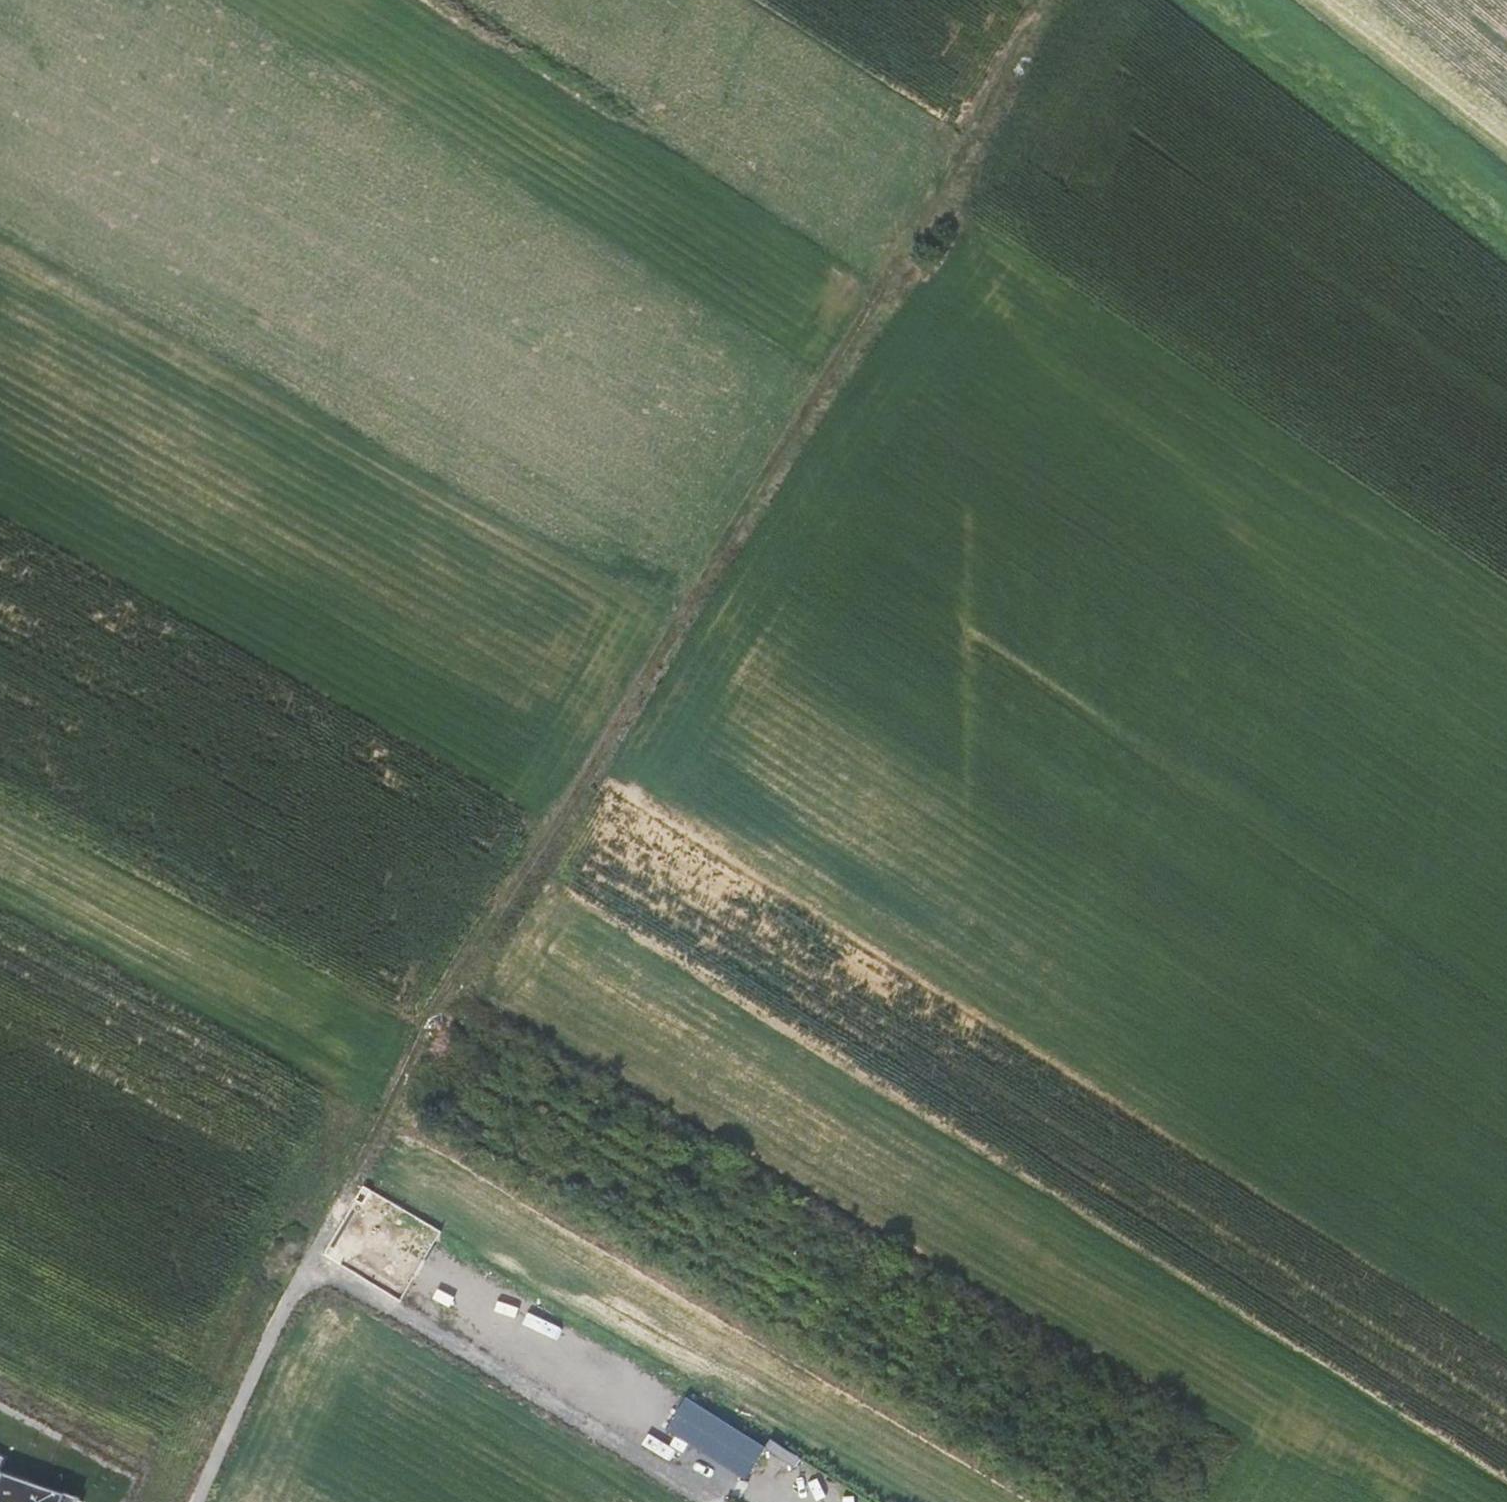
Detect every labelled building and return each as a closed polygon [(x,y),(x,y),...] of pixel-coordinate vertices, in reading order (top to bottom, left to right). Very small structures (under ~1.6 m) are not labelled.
[(746,1475),(762,1449),(682,1400),(666,1426),(746,1475)] [(80,1499),(43,1486),(42,1487),(31,1483),(32,1482),(0,1470),(0,1501),(79,1501),(80,1499)]
